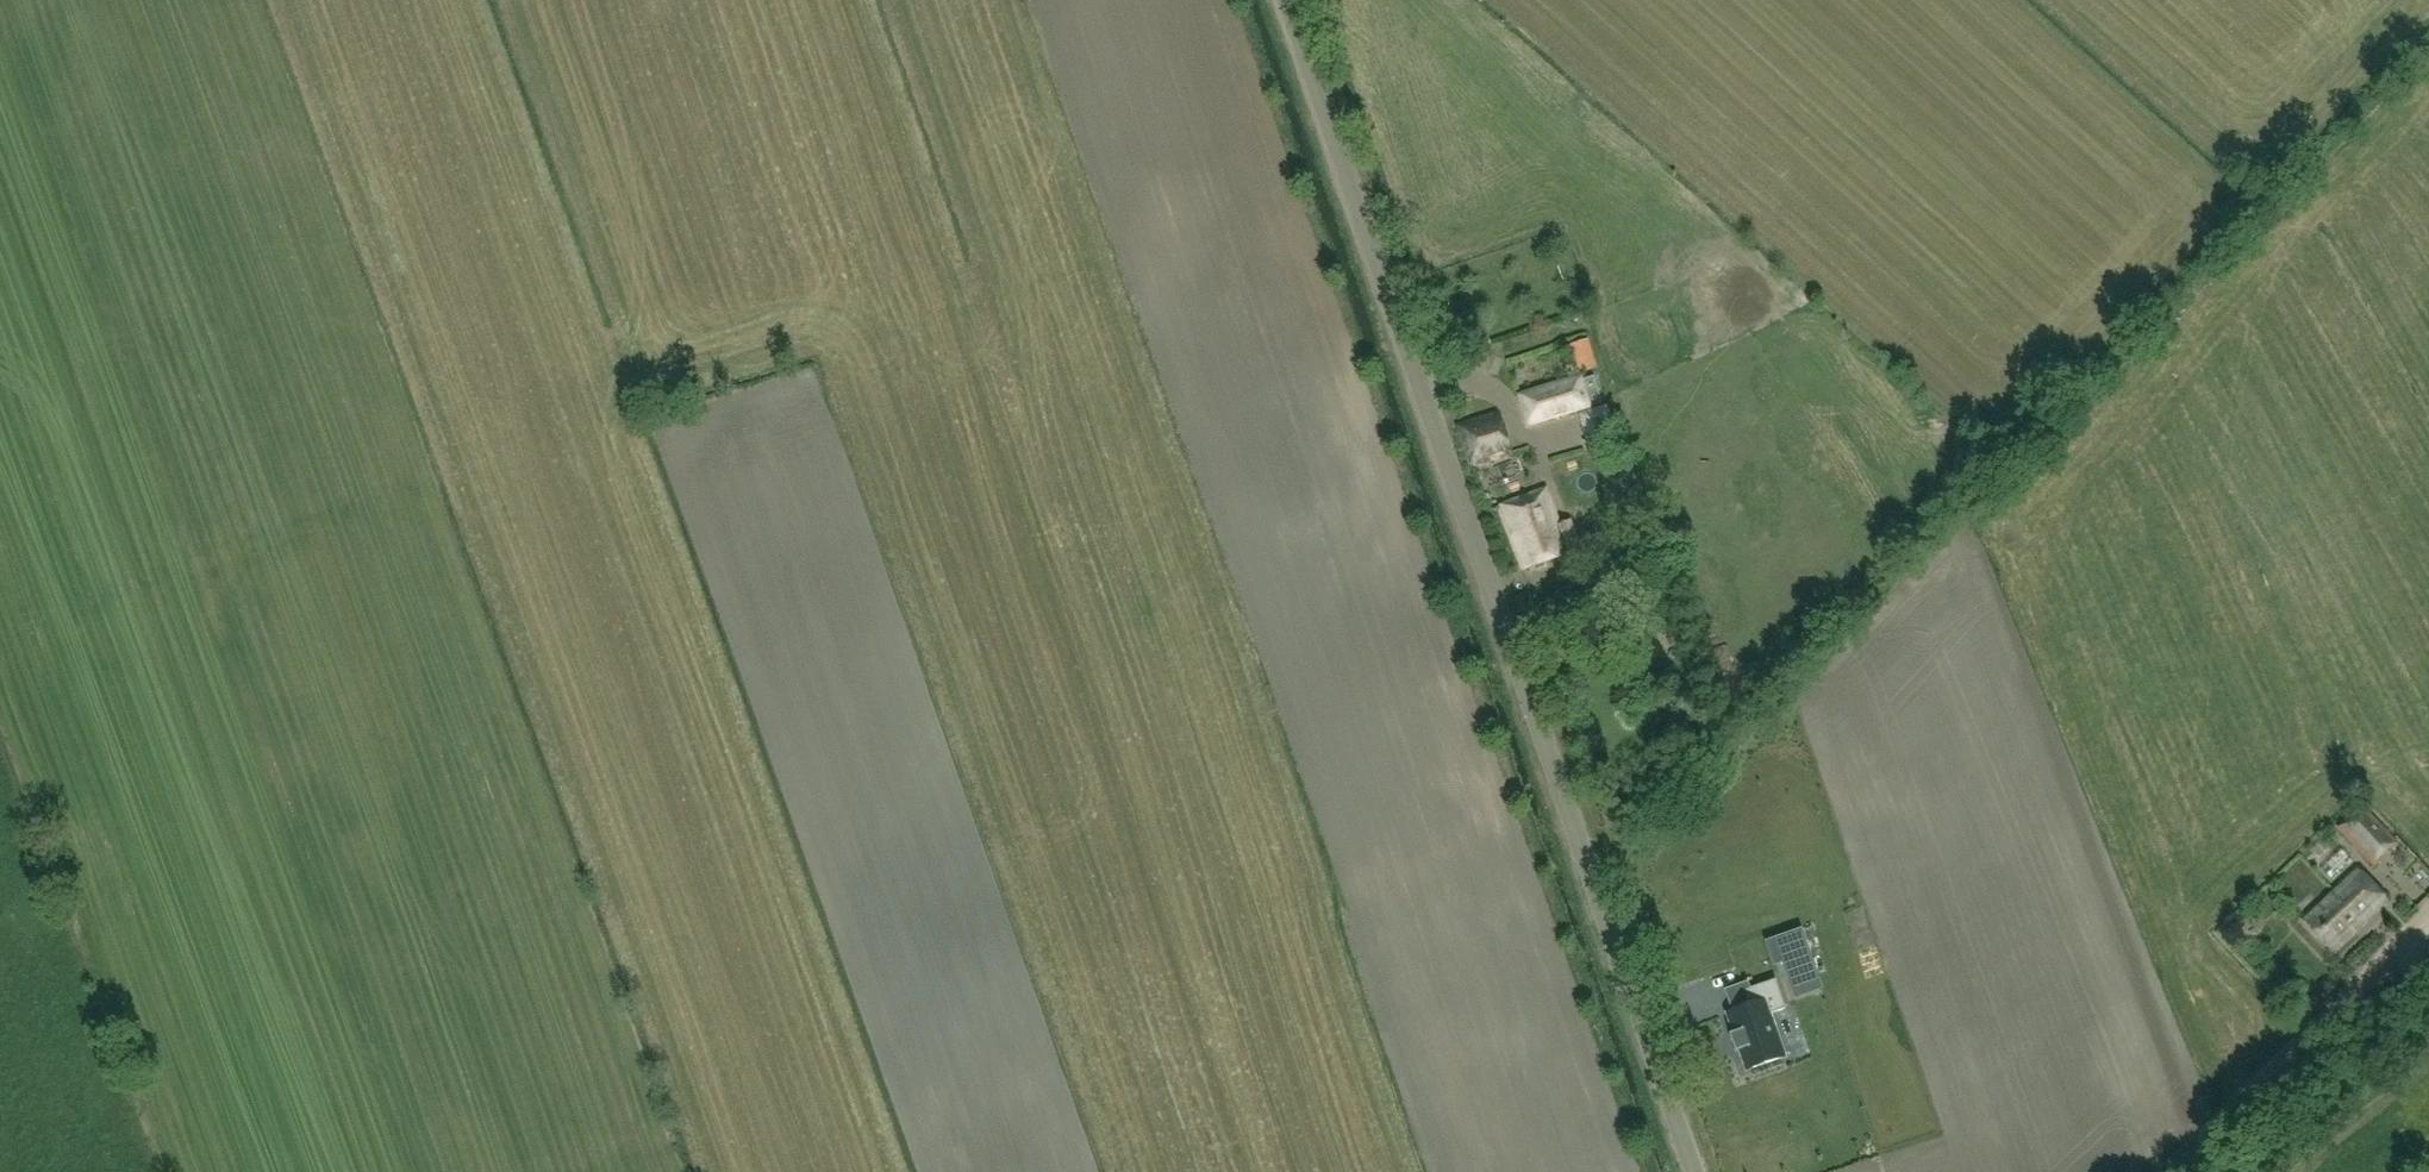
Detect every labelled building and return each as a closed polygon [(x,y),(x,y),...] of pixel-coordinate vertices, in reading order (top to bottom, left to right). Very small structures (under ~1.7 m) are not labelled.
[(1596,367),(1588,339),(1570,345),(1578,372),(1596,367)] [(1583,375),(1519,396),(1528,426),(1602,402),(1594,377),(1584,380),(1583,375)] [(1500,413),(1459,427),(1472,466),(1513,453),(1500,413)] [(1583,413),(1539,427),(1547,454),(1591,441),(1583,413)] [(1548,489),(1501,507),(1525,571),(1580,550),(1570,522),(1562,525),(1548,489)] [(2374,866),(2397,844),(2361,807),(2338,828),(2374,866)] [(2386,900),(2358,871),(2304,922),(2332,952),(2386,900)] [(1820,990),(1802,937),(1790,941),(1795,958),(1782,963),(1794,999),(1820,990)] [(1732,1012),(1727,1014),(1734,1033),(1729,1035),(1736,1053),(1740,1051),(1747,1070),(1785,1057),(1770,1014),(1786,1009),(1776,980),(1751,988),(1744,991),(1750,1006),(1732,1012)]
